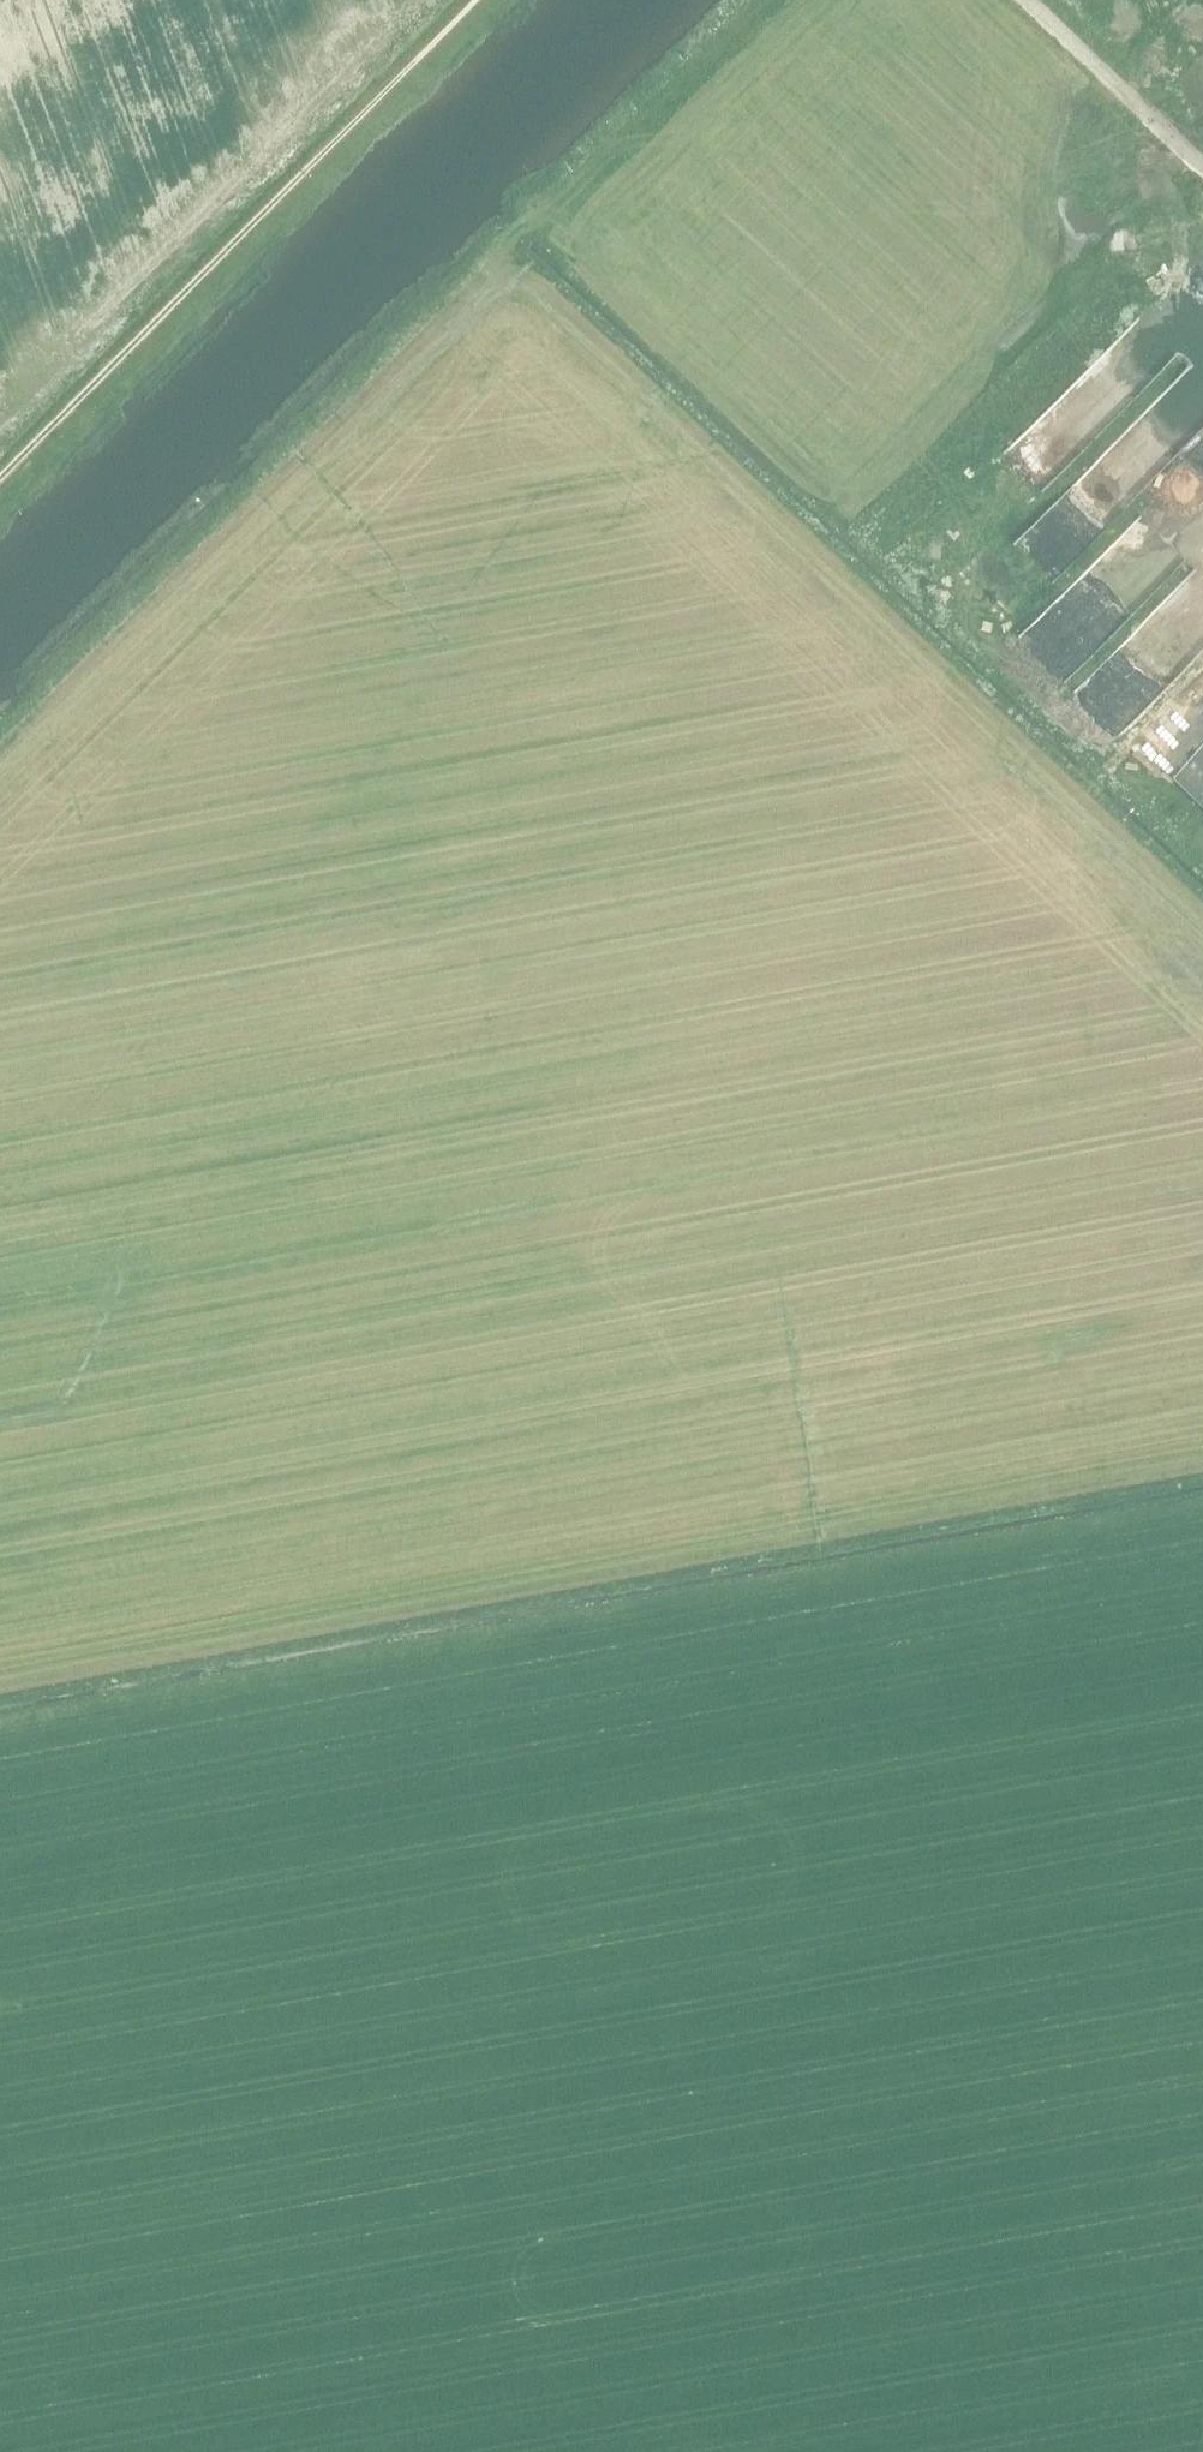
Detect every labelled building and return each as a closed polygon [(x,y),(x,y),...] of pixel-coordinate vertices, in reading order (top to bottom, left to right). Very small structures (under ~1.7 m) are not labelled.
[(1202,394),(1202,343),(1200,339),(1194,338),(1189,359),(1099,454),(1110,465),(1106,480),(1077,473),(1024,529),(1053,557),(1056,558),(1062,534),(1046,518),(1076,526),(1087,515),(1087,514),(1140,458),(1149,448),(1154,431),(1165,433),(1202,394)] [(1031,614),(1062,656),(1185,569),(1154,526),(1031,614)] [(1202,808),(1202,752),(1175,780),(1202,808)]
